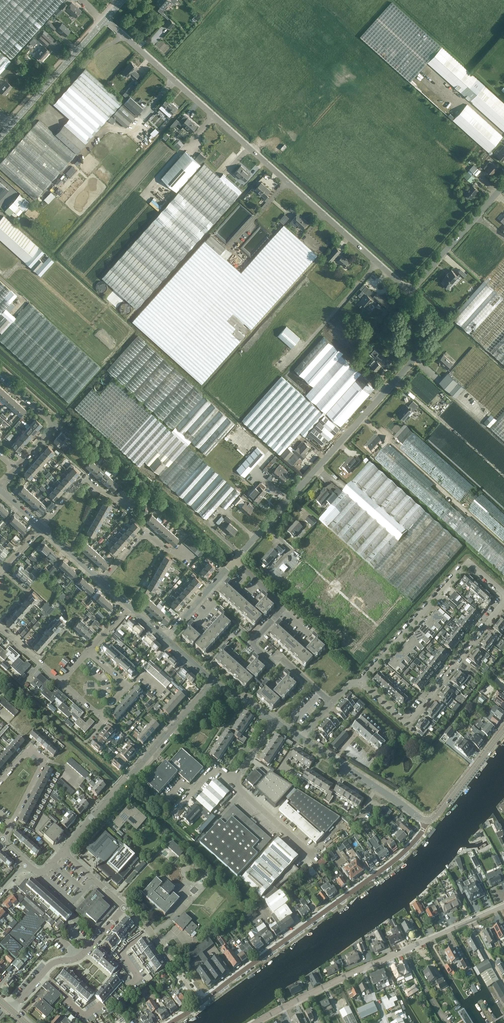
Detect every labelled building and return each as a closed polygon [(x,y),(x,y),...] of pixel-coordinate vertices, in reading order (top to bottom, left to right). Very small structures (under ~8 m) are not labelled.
[(11,59),(64,0),(0,0),(0,48),(11,59)] [(157,2),(161,6),(158,10),(164,15),(161,12),(171,0),(158,0),(157,2)] [(72,2),(68,6),(67,5),(68,5),(64,2),(60,7),(63,10),(65,8),(75,17),(81,10),(72,2)] [(361,36),(360,37),(410,82),(428,63),(503,131),(503,103),(442,47),(392,2),(391,2),(361,36)] [(170,18),(165,24),(170,29),(175,23),(170,18)] [(53,30),(56,27),(48,20),(45,23),(53,30)] [(62,23),(57,29),(64,35),(64,36),(70,30),(70,29),(69,30),(62,24),(63,23),(62,23)] [(38,38),(47,46),(52,40),(43,33),(38,38)] [(41,60),(50,51),(44,46),(35,55),(41,60)] [(11,61),(0,51),(0,73),(11,61)] [(132,62),(124,71),(130,77),(131,75),(135,79),(140,75),(135,70),(138,68),(132,62)] [(418,75),(422,79),(431,70),(427,66),(418,75)] [(85,68),(53,104),(69,118),(64,124),(55,134),(39,120),(0,163),(0,169),(35,200),(76,153),(123,102),(85,68)] [(12,86),(7,81),(0,88),(0,90),(5,95),(12,86)] [(126,96),(136,86),(133,83),(123,93),(126,96)] [(112,115),(113,116),(125,127),(143,108),(130,96),(112,115)] [(172,114),(178,108),(168,98),(162,105),(172,114)] [(467,104),(456,116),(453,120),(489,152),(503,136),(467,104)] [(197,126),(188,118),(186,116),(184,118),(179,123),(181,125),(182,124),(192,132),(197,126)] [(155,136),(159,132),(155,128),(150,133),(154,137),(154,136),(155,136)] [(162,178),(177,191),(206,158),(200,153),(195,159),(186,151),(162,178)] [(492,174),(498,167),(493,163),(492,163),(490,161),(484,168),(487,170),(487,169),(492,174)] [(180,260),(242,190),(223,173),(220,176),(205,163),(102,277),(137,308),(180,260)] [(470,169),(477,175),(481,171),(474,164),(470,169)] [(245,180),(250,174),(240,165),(233,174),(238,178),(240,176),(245,180)] [(72,166),(65,173),(71,178),(77,171),(72,166)] [(471,182),(475,178),(468,171),(464,176),(471,182)] [(68,179),(63,175),(55,184),(59,187),(62,183),(63,184),(68,179)] [(255,189),(256,189),(259,192),(264,197),(265,197),(270,190),(261,182),(255,189)] [(472,198),(479,190),(475,187),(477,184),(475,182),(466,192),(472,198)] [(60,195),(63,191),(59,187),(55,191),(60,195)] [(48,204),(55,196),(51,192),(44,200),(48,204)] [(13,201),(19,206),(16,209),(17,211),(19,214),(23,210),(30,203),(20,194),(13,201)] [(284,223),(290,217),(286,213),(280,219),(284,223)] [(302,229),(308,223),(303,218),(302,220),(296,215),(290,222),(295,226),(297,224),(302,229)] [(54,261),(31,240),(4,216),(0,220),(0,240),(17,255),(31,267),(35,271),(41,276),(54,261)] [(238,330),(240,328),(243,324),(244,323),(251,329),(318,255),(284,225),(241,272),(227,259),(220,254),(226,248),(211,234),(132,321),(202,384),(245,336),(238,330)] [(344,267),(348,262),(342,255),(341,256),(338,253),(340,251),(335,247),(327,257),(331,261),(334,258),(338,261),(337,261),(344,267)] [(220,254),(227,259),(232,253),(226,248),(220,254)] [(452,317),(503,364),(503,259),(466,300),(462,306),(452,317)] [(458,276),(460,274),(463,277),(466,274),(460,269),(458,272),(457,274),(452,270),(449,273),(449,272),(446,275),(447,276),(443,280),(447,282),(444,285),(447,288),(450,285),(453,281),(454,282),(456,279),(456,278),(458,275),(458,276)] [(10,312),(14,307),(14,306),(15,306),(11,302),(17,296),(0,281),(0,321),(1,321),(0,322),(0,332),(2,333),(0,335),(0,340),(38,374),(69,402),(101,367),(29,303),(16,318),(10,312)] [(366,285),(362,291),(358,295),(360,297),(364,293),(366,294),(361,300),(358,304),(362,307),(365,304),(368,307),(375,299),(385,308),(389,304),(376,293),(375,293),(366,285)] [(286,327),(278,336),(291,348),(300,338),(286,327)] [(138,335),(107,369),(174,429),(176,427),(207,455),(235,424),(204,396),(205,395),(138,335)] [(282,376),(279,379),(266,394),(262,398),(242,420),(272,447),(276,450),(281,454),(287,447),(300,433),(305,437),(309,433),(313,437),(322,444),(327,438),(329,440),(340,428),(325,415),(326,413),(341,426),(374,389),(367,382),(359,376),(361,373),(342,355),(344,353),(339,348),(338,349),(324,336),(294,369),(313,386),(306,395),(323,411),(322,412),(282,376)] [(448,373),(440,382),(456,397),(458,394),(461,397),(460,398),(459,399),(491,428),(503,440),(503,372),(474,345),(448,373)] [(376,371),(381,365),(382,366),(384,364),(384,365),(385,363),(388,365),(389,364),(385,360),(386,359),(378,353),(375,356),(379,359),(372,367),(376,371)] [(438,361),(447,369),(453,363),(444,354),(438,361)] [(362,373),(361,373),(359,376),(367,382),(370,379),(362,373)] [(145,461),(150,465),(158,456),(167,465),(169,466),(159,477),(207,519),(218,506),(223,511),(226,509),(240,493),(162,423),(113,379),(100,394),(93,388),(75,408),(140,466),(145,461)] [(0,395),(0,397),(4,401),(10,395),(4,390),(0,395)] [(10,395),(4,401),(10,406),(15,400),(10,395)] [(15,400),(10,406),(15,411),(21,404),(15,400)] [(413,411),(419,406),(413,401),(408,406),(407,406),(398,416),(404,421),(406,418),(408,419),(410,416),(409,415),(412,410),(413,411)] [(21,404),(15,411),(21,416),(26,409),(21,404)] [(3,427),(6,429),(9,425),(0,416),(0,423),(2,422),(4,424),(5,423),(5,424),(3,427)] [(36,418),(31,424),(38,430),(42,424),(36,418)] [(31,424),(26,429),(33,435),(38,430),(31,424)] [(394,438),(400,443),(403,446),(413,435),(404,427),(394,438)] [(26,429),(22,434),(28,440),(33,435),(26,429)] [(62,431),(58,435),(64,441),(64,440),(68,437),(69,438),(72,436),(66,431),(64,433),(62,431)] [(22,434),(17,440),(23,445),(28,440),(22,434)] [(413,435),(403,446),(400,448),(459,502),(468,510),(503,542),(503,515),(481,495),(478,498),(470,491),(473,487),(414,434),(413,435)] [(58,435),(54,440),(60,445),(63,442),(66,445),(67,444),(67,443),(64,440),(64,441),(58,435)] [(371,452),(380,441),(374,436),(365,447),(371,452)] [(18,451),(23,445),(17,440),(12,445),(18,451)] [(294,451),(300,456),(302,459),(306,454),(305,453),(310,447),(304,442),(299,448),(298,446),(294,451)] [(451,508),(430,489),(434,485),(403,457),(388,444),(375,459),(389,472),(441,519),(456,532),(503,576),(503,549),(469,517),(465,521),(451,508)] [(48,446),(44,451),(53,459),(54,458),(51,455),(53,453),(56,455),(58,454),(59,452),(56,449),(54,451),(48,446)] [(257,447),(236,470),(245,477),(265,454),(257,447)] [(293,452),(287,447),(281,454),(292,464),(300,456),(294,451),(293,452)] [(44,451),(40,455),(49,463),(50,463),(47,460),(49,457),(52,460),(53,459),(44,451)] [(40,455),(36,460),(45,468),(46,467),(43,464),(45,462),(48,464),(49,463),(40,455)] [(158,456),(150,465),(159,474),(167,465),(158,456)] [(355,467),(360,461),(355,457),(353,459),(351,458),(348,461),(342,468),(348,473),(354,466),(355,467)] [(85,466),(90,470),(96,464),(91,459),(85,466)] [(36,460),(32,464),(41,472),(42,472),(39,469),(41,466),(44,469),(45,468),(36,460)] [(269,469),(274,463),(272,460),(266,466),(269,469)] [(337,498),(331,505),(318,519),(412,603),(462,546),(425,513),(369,463),(351,482),(337,498)] [(32,464),(28,468),(37,477),(38,476),(35,473),(37,471),(40,473),(41,472),(32,464)] [(67,468),(66,469),(75,477),(79,472),(74,467),(71,464),(69,465),(72,468),(70,471),(67,468)] [(96,464),(90,470),(94,474),(100,468),(96,464)] [(288,476),(285,474),(288,471),(279,464),(272,471),(273,472),(272,473),(275,475),(275,474),(280,479),(280,480),(283,482),(288,476)] [(100,468),(94,474),(99,478),(105,472),(107,469),(105,467),(103,470),(100,468)] [(28,468),(24,473),(30,479),(33,475),(36,478),(37,477),(28,468)] [(63,472),(62,473),(71,482),(75,477),(66,469),(65,470),(68,473),(66,475),(63,472)] [(105,472),(99,478),(103,482),(109,475),(111,473),(109,471),(107,474),(105,472)] [(59,477),(58,478),(67,486),(71,482),(62,473),(61,474),(64,477),(62,480),(59,477)] [(108,486),(114,479),(112,478),(109,475),(103,482),(108,486)] [(55,481),(54,482),(63,490),(67,486),(58,478),(57,479),(60,482),(58,484),(55,481)] [(118,483),(114,479),(108,486),(113,490),(118,484),(118,483)] [(51,486),(50,487),(59,495),(63,490),(54,482),(53,483),(56,486),(54,489),(51,486)] [(260,483),(255,487),(250,494),(251,495),(255,498),(254,499),(254,500),(257,502),(258,502),(261,499),(261,497),(260,497),(265,491),(263,489),(266,486),(262,482),(260,483)] [(18,492),(23,496),(28,490),(24,485),(18,492)] [(52,491),(49,494),(55,500),(59,495),(50,487),(49,488),(52,491)] [(28,490),(23,496),(27,500),(33,494),(35,491),(33,489),(31,492),(28,490)] [(321,506),(326,501),(331,505),(337,498),(328,490),(326,492),(324,491),(321,494),(315,501),(321,506)] [(33,494),(27,500),(31,504),(37,498),(33,494)] [(237,505),(242,499),(239,496),(233,502),(237,505)] [(36,508),(42,502),(41,502),(40,500),(37,498),(31,504),(36,508)] [(53,502),(51,500),(46,505),(48,506),(46,507),(50,511),(55,504),(53,502)] [(105,501),(102,506),(112,512),(113,511),(109,509),(111,506),(115,508),(116,506),(112,504),(112,505),(105,501)] [(42,502),(36,508),(41,512),(46,506),(42,502)] [(253,510),(252,509),(254,507),(249,502),(248,504),(246,502),(241,507),(248,514),(253,510)] [(2,505),(0,508),(0,512),(4,516),(8,511),(2,505)] [(143,517),(148,510),(146,508),(147,507),(145,505),(144,507),(143,506),(137,512),(143,517)] [(102,506),(99,511),(112,519),(112,518),(110,517),(110,516),(106,514),(108,511),(112,513),(112,512),(102,506)] [(99,511),(96,516),(106,523),(107,522),(103,520),(105,516),(109,518),(108,519),(111,521),(112,519),(99,511)] [(152,514),(146,520),(151,524),(156,518),(158,517),(156,515),(154,516),(152,514)] [(10,520),(16,526),(20,521),(14,516),(10,520)] [(96,516),(93,522),(103,528),(104,527),(100,525),(102,522),(106,524),(106,523),(96,516)] [(222,523),(226,519),(222,516),(216,522),(219,524),(221,522),(222,523)] [(309,516),(305,521),(312,528),(317,523),(309,516)] [(127,523),(136,531),(140,527),(134,522),(135,521),(131,518),(130,520),(133,523),(130,525),(127,523)] [(156,518),(151,524),(155,528),(161,522),(161,521),(159,520),(156,518)] [(26,527),(20,521),(16,526),(24,534),(26,531),(24,529),(26,527)] [(93,522),(90,527),(100,533),(101,532),(97,530),(99,527),(103,529),(103,528),(93,522)] [(161,522),(155,528),(160,532),(165,526),(168,523),(166,522),(163,524),(161,522)] [(296,522),(287,532),(293,537),(302,527),(296,522)] [(136,531),(127,523),(126,524),(129,527),(126,530),(123,527),(123,528),(132,536),(136,531)] [(232,536),(237,530),(229,523),(224,528),(232,536)] [(165,526),(160,532),(164,536),(170,530),(172,528),(170,526),(168,528),(165,526)] [(90,527),(87,532),(94,536),(96,532),(100,534),(100,533),(90,527)] [(132,536),(123,528),(122,529),(125,532),(122,534),(119,531),(119,532),(128,540),(132,536)] [(170,530),(164,536),(169,540),(174,534),(176,532),(174,530),(172,532),(170,530)] [(128,540),(119,532),(118,533),(121,536),(118,539),(115,536),(115,537),(124,545),(128,540)] [(174,534),(169,540),(173,545),(179,538),(178,538),(181,536),(179,534),(177,536),(174,534)] [(16,535),(13,537),(11,540),(15,544),(18,541),(20,539),(16,535)] [(124,545),(115,537),(114,538),(117,540),(114,543),(111,540),(111,541),(120,549),(124,545)] [(120,549),(111,541),(110,542),(113,545),(110,549),(116,554),(120,549)] [(80,548),(85,552),(91,546),(86,542),(80,548)] [(40,543),(38,546),(46,553),(51,549),(44,543),(42,546),(40,543)] [(272,549),(262,560),(260,562),(266,567),(268,565),(277,555),(277,554),(279,553),(281,555),(285,550),(280,545),(276,550),(274,552),(272,549)] [(89,556),(95,550),(92,547),(91,546),(85,552),(89,556)] [(51,549),(46,553),(53,559),(51,560),(54,562),(57,559),(55,557),(57,554),(51,549)] [(95,550),(89,556),(94,560),(100,554),(95,550)] [(100,554),(94,560),(98,564),(104,558),(106,556),(104,554),(102,556),(100,554)] [(165,555),(162,561),(169,565),(170,564),(171,561),(175,563),(176,560),(173,558),(172,559),(165,555)] [(104,558),(98,564),(103,568),(108,562),(104,558)] [(202,562),(202,563),(211,571),(215,567),(209,561),(210,561),(206,558),(205,560),(208,562),(205,565),(202,562)] [(63,560),(59,565),(65,570),(69,565),(63,560)] [(162,561),(159,566),(166,570),(167,569),(169,566),(172,568),(173,566),(170,564),(169,565),(162,561)] [(204,567),(201,570),(207,576),(211,571),(202,563),(201,564),(204,567)] [(65,570),(63,572),(73,581),(78,575),(75,572),(76,571),(69,565),(65,570)] [(284,573),(288,569),(284,565),(279,569),(284,573)] [(14,572),(19,577),(23,571),(25,570),(20,566),(14,572)] [(159,566),(156,571),(163,575),(164,574),(164,573),(166,571),(169,573),(170,571),(167,569),(166,570),(159,566)] [(45,567),(44,569),(43,570),(44,569),(51,575),(52,573),(45,567)] [(269,575),(260,567),(258,570),(267,578),(269,575)] [(26,569),(23,571),(19,577),(23,580),(30,573),(26,569)] [(156,571),(153,576),(160,580),(161,579),(162,577),(163,576),(166,578),(167,576),(164,574),(163,575),(156,571)] [(30,572),(30,573),(29,574),(23,580),(28,585),(30,582),(31,583),(36,578),(30,572)] [(189,577),(188,578),(197,586),(201,582),(196,577),(196,576),(193,573),(191,575),(194,577),(192,580),(189,577)] [(462,588),(462,589),(472,578),(467,575),(461,582),(463,584),(462,588)] [(84,587),(88,582),(82,577),(80,579),(77,576),(74,579),(77,581),(75,584),(79,587),(81,589),(84,587)] [(153,576),(150,581),(157,585),(158,585),(159,582),(160,581),(163,583),(164,581),(161,579),(160,580),(153,576)] [(185,582),(184,583),(193,591),(197,586),(188,578),(187,579),(190,582),(188,585),(185,582)] [(472,578),(462,589),(463,589),(467,587),(469,589),(476,582),(472,578)] [(248,601),(250,599),(246,596),(242,600),(239,597),(241,595),(243,597),(245,594),(241,591),(237,595),(234,593),(236,591),(238,592),(240,590),(236,587),(232,591),(229,588),(231,586),(233,588),(235,586),(229,580),(226,584),(227,584),(225,586),(227,587),(219,595),(223,598),(224,597),(226,598),(224,600),(228,603),(229,601),(231,603),(229,604),(232,607),(234,605),(236,607),(234,609),(237,611),(239,610),(240,611),(239,613),(242,616),(244,614),(248,618),(246,619),(252,625),(254,623),(256,625),(262,618),(249,606),(251,604),(253,605),(255,603),(251,600),(247,604),(244,602),(246,599),(248,601)] [(150,581),(147,587),(154,591),(157,587),(160,589),(160,588),(161,587),(158,585),(157,585),(150,581)] [(94,588),(88,582),(84,587),(90,592),(94,588)] [(476,582),(469,589),(471,591),(470,595),(470,596),(480,585),(476,582)] [(181,586),(180,587),(189,595),(193,591),(184,583),(183,584),(186,586),(184,589),(181,586)] [(69,592),(71,590),(64,584),(62,585),(69,592)] [(480,585),(470,596),(471,597),(475,595),(477,596),(484,589),(480,585)] [(177,591),(176,592),(185,600),(189,595),(180,587),(179,588),(182,591),(180,594),(177,591)] [(484,589),(477,596),(479,598),(478,602),(479,603),(488,593),(484,589)] [(32,592),(28,597),(34,602),(38,597),(32,592)] [(100,593),(98,595),(95,592),(93,595),(102,603),(107,599),(100,593)] [(173,595),(172,596),(181,604),(185,600),(176,592),(175,593),(178,595),(176,598),(173,595)] [(256,609),(264,616),(266,613),(268,614),(270,612),(269,611),(270,609),(272,610),(274,607),(266,600),(268,598),(266,597),(267,596),(263,593),(258,599),(260,601),(262,599),(264,601),(256,609)] [(489,600),(492,596),(488,593),(479,603),(479,604),(483,602),(487,606),(491,602),(489,600)] [(174,600),(171,603),(177,609),(181,604),(172,596),(171,597),(174,600)] [(34,602),(28,597),(24,602),(29,607),(32,604),(33,606),(35,604),(33,602),(34,602)] [(142,603),(146,607),(152,601),(147,597),(142,603)] [(458,604),(455,600),(450,597),(448,599),(456,606),(458,604)] [(113,604),(107,599),(102,603),(111,611),(113,609),(110,607),(113,604)] [(88,608),(89,607),(82,600),(81,602),(88,608)] [(455,607),(447,600),(445,603),(449,606),(453,610),(455,607)] [(43,608),(42,610),(44,612),(51,605),(46,601),(42,607),(43,608)] [(152,601),(146,607),(151,611),(156,605),(152,601)] [(29,607),(24,602),(19,607),(26,613),(28,611),(27,610),(29,607)] [(51,605),(44,612),(47,615),(49,613),(50,614),(55,609),(51,605)] [(156,605),(151,611),(155,615),(161,609),(156,605)] [(26,613),(19,607),(15,612),(21,617),(23,614),(24,615),(26,613)] [(479,615),(475,612),(476,611),(471,607),(466,612),(468,613),(472,616),(476,619),(479,616),(479,615)] [(161,609),(155,615),(160,619),(162,616),(165,613),(161,609)] [(435,610),(433,612),(434,613),(430,617),(437,623),(440,620),(444,624),(447,620),(435,610)] [(214,627),(209,623),(206,626),(208,628),(210,627),(212,629),(209,632),(205,628),(202,631),(204,633),(205,632),(207,634),(196,647),(203,653),(205,651),(206,652),(212,646),(210,645),(214,641),(215,643),(218,639),(217,638),(218,636),(220,638),(222,634),(221,633),(223,631),(224,633),(227,630),(225,628),(227,627),(228,628),(231,625),(223,617),(225,616),(223,614),(224,614),(220,611),(215,617),(217,619),(219,617),(221,619),(218,622),(214,618),(211,622),(213,624),(214,622),(216,624),(214,627)] [(21,617),(15,612),(11,616),(18,623),(19,621),(18,619),(21,617)] [(165,613),(162,616),(160,619),(164,623),(170,617),(165,613)] [(476,619),(468,613),(465,618),(473,624),(476,619)] [(18,623),(11,616),(6,621),(12,626),(14,624),(17,627),(20,624),(18,623)] [(437,623),(430,617),(429,616),(428,618),(428,619),(424,624),(431,630),(434,626),(438,630),(439,631),(442,628),(437,623)] [(59,617),(57,620),(55,618),(53,620),(55,622),(61,627),(65,622),(59,617)] [(74,626),(78,630),(85,623),(80,618),(74,626)] [(473,624),(465,618),(463,620),(461,619),(460,620),(462,622),(469,628),(473,624)] [(126,621),(124,623),(126,625),(133,631),(137,626),(131,621),(129,623),(126,621)] [(289,633),(291,631),(287,628),(283,632),(280,629),(282,627),(284,629),(286,627),(280,621),(277,625),(276,627),(277,628),(270,637),(273,639),(275,638),(276,639),(275,641),(278,644),(280,642),(281,644),(280,645),(283,648),(285,647),(286,648),(285,650),(288,653),(289,651),(291,653),(290,654),(293,657),(294,655),(298,659),(297,660),(303,666),(304,664),(306,666),(313,659),(300,647),(302,645),(303,647),(305,644),(302,641),(298,645),(295,643),(297,641),(298,642),(300,640),(297,637),(293,641),(290,638),(292,636),(294,638),(295,636),(292,632),(288,637),(285,634),(287,632),(289,633)] [(55,622),(51,626),(57,632),(61,627),(55,622)] [(192,622),(192,623),(189,626),(188,628),(190,629),(182,638),(186,640),(187,639),(189,641),(187,642),(190,645),(192,643),(194,645),(201,638),(192,631),(194,628),(196,630),(198,628),(192,622)] [(469,628),(462,622),(458,626),(466,632),(469,628)] [(85,623),(78,630),(83,634),(89,627),(85,623)] [(431,630),(424,624),(423,623),(421,626),(422,626),(418,630),(425,636),(428,633),(432,637),(433,636),(434,637),(436,635),(431,630)] [(496,623),(495,626),(493,628),(497,632),(495,634),(500,638),(502,635),(501,634),(503,631),(503,629),(496,623)] [(51,626),(48,630),(47,629),(45,630),(52,636),(57,632),(51,626)] [(137,626),(133,631),(139,636),(143,632),(137,626)] [(89,627),(83,634),(87,638),(94,631),(89,627)] [(457,627),(455,630),(453,628),(452,630),(454,632),(462,638),(465,634),(457,627)] [(52,636),(45,630),(44,632),(45,633),(42,636),(48,641),(52,636)] [(118,630),(115,634),(121,638),(124,634),(118,630)] [(425,636),(418,630),(417,630),(415,632),(416,633),(412,637),(419,643),(422,640),(427,645),(430,641),(425,636)] [(462,638),(454,632),(451,636),(458,642),(462,638)] [(307,651),(315,657),(316,655),(318,656),(321,653),(319,652),(321,650),(322,651),(325,648),(317,641),(318,639),(317,638),(317,637),(314,634),(309,640),(311,642),(313,640),(315,642),(307,651)] [(486,636),(484,639),(493,645),(496,641),(497,642),(499,639),(494,635),(492,637),(488,634),(486,637),(486,636)] [(42,636),(40,639),(37,637),(36,639),(44,646),(48,641),(42,636)] [(423,647),(419,643),(412,637),(411,636),(409,639),(410,640),(406,644),(413,650),(416,647),(420,650),(423,647)] [(458,642),(451,636),(449,638),(446,637),(445,639),(446,639),(447,640),(455,646),(458,642)] [(149,637),(146,640),(144,637),(142,640),(144,642),(145,641),(151,647),(155,642),(149,637)] [(44,646),(36,639),(31,644),(39,651),(44,646)] [(455,646),(447,640),(446,639),(444,641),(446,642),(445,644),(444,645),(452,651),(455,646)] [(493,645),(484,639),(483,641),(481,644),(485,647),(483,649),(488,653),(490,651),(489,650),(493,645)] [(161,648),(155,642),(151,647),(157,652),(155,655),(158,657),(160,655),(162,653),(159,650),(161,648)] [(413,650),(406,644),(405,643),(403,646),(404,646),(400,651),(407,656),(410,653),(414,657),(415,656),(416,657),(418,655),(417,654),(413,650)] [(101,650),(105,654),(112,647),(110,645),(108,647),(105,645),(101,650)] [(5,661),(8,657),(6,655),(8,652),(6,650),(5,652),(0,647),(0,657),(5,661)] [(8,652),(6,655),(8,657),(9,656),(15,661),(16,661),(20,656),(10,647),(6,650),(8,652)] [(112,647),(105,654),(110,658),(116,651),(112,647)] [(246,665),(242,662),(238,666),(235,663),(237,661),(239,663),(241,661),(237,658),(233,662),(230,659),(232,657),(234,659),(236,656),(232,653),(228,657),(225,655),(227,653),(229,654),(231,652),(225,647),(222,650),(222,651),(221,652),(223,654),(215,662),(219,665),(220,663),(222,665),(220,666),(223,669),(225,667),(227,669),(225,671),(228,673),(230,672),(232,673),(230,675),(233,678),(235,676),(239,680),(237,681),(243,687),(244,685),(247,687),(250,683),(253,680),(240,668),(242,666),(244,667),(246,665)] [(441,649),(439,651),(437,650),(435,652),(437,653),(445,659),(449,655),(441,649)] [(490,656),(487,654),(482,650),(480,653),(476,649),(474,652),(472,654),(480,660),(483,662),(486,659),(488,659),(490,656)] [(407,656),(400,651),(399,650),(397,652),(398,653),(394,657),(401,663),(404,660),(408,664),(409,662),(410,663),(412,661),(407,656)] [(114,662),(121,655),(118,652),(116,651),(110,658),(114,662)] [(167,653),(164,655),(162,653),(160,655),(162,657),(169,663),(173,658),(167,653)] [(437,653),(434,657),(442,663),(445,659),(437,653)] [(477,665),(480,660),(472,654),(470,656),(471,657),(469,659),(473,662),(471,665),(476,669),(478,670),(480,667),(478,666),(477,665)] [(119,666),(125,658),(123,656),(121,655),(114,662),(119,666)] [(247,671),(255,678),(257,676),(258,677),(261,674),(259,673),(261,671),(262,672),(265,669),(257,662),(259,660),(257,659),(258,658),(254,655),(249,661),(251,663),(253,661),(255,663),(247,671)] [(405,667),(401,663),(394,657),(393,657),(391,659),(392,660),(388,664),(395,670),(398,667),(402,671),(402,670),(404,668),(405,667)] [(442,663),(434,657),(431,662),(438,668),(442,663)] [(125,658),(119,666),(123,670),(130,662),(125,658)] [(179,664),(173,658),(169,663),(175,668),(179,664)] [(438,668),(431,662),(429,660),(427,662),(429,664),(427,666),(435,672),(438,668)] [(15,661),(11,666),(21,676),(26,670),(27,669),(28,668),(24,664),(22,666),(22,667),(16,661),(15,661)] [(130,662),(123,670),(127,674),(134,666),(130,662)] [(134,666),(127,674),(132,678),(137,673),(134,671),(136,668),(134,666)] [(434,673),(426,667),(424,666),(421,669),(422,670),(431,678),(434,673)] [(483,676),(489,669),(487,667),(481,674),(483,676)] [(184,669),(182,668),(177,674),(185,681),(186,679),(191,674),(184,669)] [(431,678),(422,670),(420,672),(421,673),(420,676),(427,682),(431,678)] [(283,683),(279,679),(276,683),(278,685),(280,683),(282,685),(274,693),(282,699),(284,697),(285,699),(288,695),(286,694),(288,692),(289,694),(292,690),(291,689),(292,687),(294,689),(297,686),(289,678),(290,677),(288,675),(289,675),(286,672),(280,678),(283,680),(284,678),(286,680),(283,683)] [(456,674),(455,676),(463,683),(464,684),(468,679),(470,677),(465,673),(463,675),(459,672),(457,674),(456,674)] [(373,680),(377,684),(384,677),(380,673),(373,680)] [(40,674),(35,679),(39,683),(37,686),(36,687),(39,689),(42,685),(46,688),(50,683),(40,674)] [(197,680),(191,674),(186,679),(194,685),(192,687),(193,688),(197,684),(195,682),(197,680)] [(427,682),(420,676),(416,680),(424,686),(427,682)] [(463,683),(455,676),(453,679),(451,681),(455,685),(453,687),(460,692),(462,690),(460,688),(464,684),(463,683)] [(179,687),(171,680),(170,679),(168,677),(166,679),(171,683),(177,688),(179,687)] [(384,677),(377,684),(381,688),(388,680),(384,677)] [(424,686),(416,680),(414,678),(411,683),(413,684),(421,691),(424,686)] [(388,680),(381,688),(385,691),(392,684),(388,680)] [(267,681),(264,685),(263,687),(264,688),(257,696),(260,699),(262,698),(265,701),(264,703),(270,708),(271,707),(274,708),(280,701),(267,689),(269,687),(271,689),(272,687),(267,681)] [(392,684),(385,691),(389,695),(396,687),(392,684)] [(137,686),(133,691),(139,697),(143,692),(137,686)] [(396,687),(389,695),(393,698),(401,690),(399,688),(398,689),(396,687)] [(444,689),(443,692),(451,698),(454,694),(457,696),(459,693),(452,688),(451,690),(447,687),(445,690),(444,689)] [(52,694),(46,688),(41,693),(49,701),(48,702),(51,704),(55,699),(53,697),(55,694),(53,692),(52,694)] [(57,689),(53,692),(55,694),(53,697),(55,699),(56,698),(62,703),(63,703),(67,698),(57,689)] [(401,690),(393,698),(397,702),(404,695),(400,691),(401,690)] [(139,697),(133,691),(129,696),(134,701),(139,697)] [(179,692),(178,691),(176,693),(178,694),(175,697),(181,702),(185,697),(180,692),(179,692)] [(451,698),(443,692),(441,694),(439,697),(443,700),(441,702),(446,706),(448,704),(452,699),(451,698)] [(500,692),(496,697),(498,698),(495,702),(503,709),(503,695),(500,692)] [(404,695),(397,702),(402,706),(408,698),(404,695)] [(134,701),(129,696),(124,701),(130,706),(134,701)] [(150,706),(153,702),(156,698),(154,696),(151,700),(147,704),(149,706),(150,706)] [(173,698),(173,699),(171,701),(177,706),(181,702),(175,697),(174,696),(173,698)] [(5,708),(9,703),(3,697),(0,700),(0,704),(5,708)] [(168,702),(169,703),(167,706),(173,711),(177,706),(171,701),(170,700),(168,702)] [(344,700),(341,704),(348,711),(352,707),(356,710),(355,710),(358,707),(350,700),(351,701),(349,704),(344,700)] [(130,706),(124,701),(120,706),(126,711),(130,706)] [(430,707),(439,713),(440,714),(443,710),(445,707),(440,703),(439,706),(435,702),(433,705),(432,705),(430,707)] [(69,709),(63,703),(62,703),(58,708),(68,718),(72,714),(69,712),(72,709),(70,707),(69,709)] [(73,703),(70,707),(72,709),(69,712),(72,714),(73,713),(79,718),(84,713),(73,703)] [(348,711),(341,704),(337,709),(336,708),(336,709),(341,713),(339,715),(337,714),(344,720),(346,717),(346,718),(346,717),(344,715),(348,711)] [(150,708),(146,712),(148,713),(155,706),(153,705),(151,707),(150,706),(149,707),(150,708)] [(126,711),(120,706),(116,711),(122,716),(126,711)] [(169,715),(173,711),(167,706),(163,710),(169,715)] [(439,713),(430,707),(429,709),(429,710),(427,712),(431,715),(429,717),(434,722),(436,723),(438,721),(438,719),(437,718),(440,714),(439,713)] [(490,714),(500,721),(503,716),(503,713),(499,710),(496,707),(494,709),(490,714)] [(122,716),(116,711),(111,716),(117,721),(122,716)] [(244,712),(240,718),(251,725),(252,725),(249,723),(251,719),(254,721),(255,719),(244,712)] [(489,713),(486,717),(491,721),(494,723),(497,725),(500,721),(490,714),(489,713)] [(364,715),(352,728),(378,751),(380,749),(381,751),(383,751),(385,749),(385,747),(383,746),(385,744),(387,741),(383,737),(381,740),(376,736),(381,731),(381,730),(382,730),(381,729),(380,730),(364,715)] [(476,722),(473,726),(475,728),(477,730),(480,727),(483,730),(482,732),(488,737),(494,728),(488,724),(486,727),(480,722),(483,719),(481,717),(478,721),(479,723),(478,724),(476,722)] [(85,723),(79,718),(74,723),(85,733),(90,727),(86,723),(85,723)] [(251,725),(240,718),(236,724),(247,731),(248,731),(245,729),(247,725),(250,727),(251,725)] [(327,720),(323,724),(332,732),(336,728),(336,729),(336,728),(340,724),(334,718),(333,718),(335,719),(331,724),(326,719),(326,720),(327,720)] [(435,724),(433,723),(428,719),(427,721),(423,718),(421,720),(420,720),(418,722),(428,730),(431,726),(432,727),(433,727),(435,724)] [(154,721),(150,725),(155,730),(157,727),(158,728),(160,726),(154,721)] [(428,730),(418,722),(417,725),(415,727),(419,731),(417,733),(422,737),(424,734),(428,730)] [(146,726),(148,727),(146,730),(151,734),(153,732),(154,733),(155,731),(155,730),(150,725),(148,724),(146,726)] [(247,731),(236,724),(232,730),(236,733),(234,736),(238,739),(237,741),(243,745),(247,740),(241,735),(243,731),(246,733),(247,731)] [(332,732),(323,724),(319,729),(319,728),(318,729),(323,733),(321,735),(319,734),(326,740),(328,737),(328,738),(328,737),(332,732)] [(108,727),(104,731),(111,738),(115,734),(117,735),(119,733),(111,725),(109,728),(108,727)] [(9,728),(6,726),(0,732),(0,737),(9,728)] [(448,737),(453,730),(450,728),(445,735),(448,737)] [(142,731),(144,732),(142,734),(147,739),(149,737),(151,735),(151,734),(146,730),(144,729),(142,731)] [(30,735),(36,740),(40,736),(34,731),(30,735)] [(111,738),(104,731),(100,736),(98,739),(106,746),(109,744),(107,742),(111,738)] [(226,731),(222,737),(230,743),(233,744),(234,743),(231,741),(234,736),(226,731)] [(331,745),(336,750),(348,736),(343,732),(331,745)] [(474,735),(468,741),(478,748),(483,742),(480,740),(483,736),(479,732),(476,736),(474,735)] [(139,735),(140,736),(137,739),(143,743),(145,741),(146,742),(147,740),(147,739),(142,734),(141,734),(140,733),(139,735)] [(260,760),(271,767),(272,765),(269,763),(272,759),(275,761),(276,759),(273,757),(276,753),(279,755),(280,753),(277,751),(280,747),(283,749),(284,747),(281,745),(284,741),(291,746),(293,743),(283,737),(282,739),(276,735),(260,760)] [(19,737),(18,737),(17,736),(16,738),(17,739),(15,741),(20,746),(24,741),(19,737)] [(40,736),(36,740),(42,746),(46,741),(40,736)] [(230,743),(222,737),(218,743),(229,750),(230,749),(227,747),(230,743)] [(104,749),(106,746),(98,739),(96,741),(96,740),(91,745),(99,752),(103,747),(104,749)] [(465,739),(462,744),(457,749),(467,757),(473,750),(470,747),(472,745),(469,743),(465,739)] [(15,741),(11,746),(16,750),(20,746),(15,741)] [(46,741),(42,746),(48,751),(52,747),(46,741)] [(129,746),(125,750),(132,757),(136,752),(135,752),(138,749),(129,742),(127,744),(129,746)] [(229,750),(218,743),(214,749),(225,757),(226,755),(223,753),(226,749),(229,751),(229,750)] [(11,746),(7,750),(12,755),(16,750),(11,746)] [(52,747),(48,751),(54,756),(58,752),(52,747)] [(302,752),(296,748),(289,759),(290,760),(292,757),(297,760),(295,763),(302,752)] [(225,757),(214,749),(210,756),(221,763),(222,761),(219,759),(222,755),(225,757)] [(7,750),(3,755),(8,759),(12,755),(7,750)] [(132,757),(125,750),(121,754),(119,753),(117,756),(125,763),(127,761),(128,761),(132,757)] [(166,762),(162,765),(147,783),(159,794),(178,773),(190,784),(203,768),(182,750),(169,764),(166,762)] [(308,756),(302,752),(295,763),(297,764),(298,761),(303,764),(301,767),(308,756)] [(0,758),(0,760),(4,764),(8,759),(3,755),(0,758)] [(125,763),(117,756),(115,758),(116,759),(112,764),(120,771),(124,766),(123,765),(125,763)] [(314,760),(308,756),(301,767),(303,768),(305,765),(309,768),(314,760)] [(53,771),(46,767),(44,773),(50,776),(52,773),(53,774),(55,772),(53,771)] [(293,787),(270,772),(267,776),(258,768),(246,781),(255,789),(275,807),(293,787)] [(308,770),(304,777),(301,781),(303,782),(305,779),(309,782),(314,774),(308,770)] [(50,776),(44,773),(41,778),(47,781),(50,776)] [(320,778),(314,774),(309,782),(307,785),(309,786),(311,783),(315,786),(320,778)] [(47,781),(41,778),(38,783),(45,787),(47,781)] [(99,783),(96,785),(96,786),(101,791),(106,786),(100,781),(101,781),(98,778),(96,780),(99,783)] [(320,778),(315,786),(313,789),(315,790),(317,787),(321,790),(327,782),(320,778)] [(216,779),(196,800),(200,804),(203,806),(210,813),(230,792),(216,779)] [(327,782),(321,790),(319,793),(321,794),(323,791),(327,794),(323,800),(329,804),(333,797),(331,796),(334,792),(331,790),(333,786),(327,782)] [(45,787),(38,783),(35,789),(42,792),(45,787)] [(94,783),(93,784),(92,785),(95,787),(91,791),(97,796),(101,791),(96,786),(96,785),(94,783)] [(345,788),(339,784),(334,792),(338,795),(337,798),(338,799),(340,796),(345,788)] [(351,792),(345,788),(340,796),(345,799),(343,802),(344,803),(351,792)] [(42,792),(35,789),(33,794),(39,797),(42,792)] [(63,799),(60,797),(58,795),(60,793),(55,789),(53,791),(52,794),(57,799),(60,802),(63,799)] [(316,844),(340,818),(297,790),(279,810),(316,844)] [(358,796),(351,792),(344,803),(346,800),(351,803),(349,806),(351,807),(358,796)] [(39,797),(33,794),(30,800),(36,803),(39,797)] [(83,795),(81,797),(79,799),(82,801),(80,804),(79,805),(84,810),(89,805),(83,800),(86,798),(83,795)] [(364,800),(358,796),(351,807),(353,804),(357,807),(355,810),(357,811),(364,800)] [(80,804),(75,799),(73,802),(76,804),(72,808),(80,815),(84,810),(79,805),(80,804)] [(36,803),(30,800),(27,805),(34,808),(36,803)] [(200,810),(203,806),(200,804),(197,807),(195,805),(183,818),(190,824),(201,811),(200,810)] [(34,808),(27,805),(24,810),(31,814),(34,808)] [(272,839),(234,805),(200,843),(241,880),(242,878),(240,877),(241,877),(239,875),(272,839)] [(115,822),(121,828),(127,820),(137,829),(146,818),(134,808),(127,816),(123,813),(115,822)] [(390,821),(387,818),(392,813),(387,808),(382,813),(386,817),(385,819),(388,823),(387,824),(391,827),(392,826),(394,829),(397,826),(394,824),(393,824),(390,821)] [(31,814),(24,810),(22,816),(28,819),(31,814)] [(64,816),(63,817),(71,825),(75,820),(76,817),(70,811),(69,810),(68,811),(66,813),(64,816)] [(58,821),(51,815),(49,817),(56,823),(58,821)] [(28,819),(22,816),(19,821),(25,824),(27,821),(28,822),(30,820),(28,819)] [(403,823),(402,822),(405,819),(402,816),(399,819),(395,824),(399,828),(408,836),(412,831),(404,823),(403,823)] [(64,821),(61,824),(67,829),(71,825),(63,817),(62,818),(64,821)] [(39,831),(53,844),(54,843),(56,844),(64,835),(63,834),(64,833),(61,831),(61,829),(59,830),(49,820),(39,831)] [(202,834),(210,824),(208,823),(204,827),(200,832),(202,834)] [(17,830),(17,831),(13,835),(19,840),(23,836),(17,830)] [(407,838),(400,832),(399,831),(398,833),(396,831),(392,836),(393,837),(394,838),(396,840),(401,844),(407,838)] [(382,846),(380,848),(377,844),(380,841),(373,832),(368,836),(371,840),(377,848),(385,857),(389,854),(385,849),(384,849),(382,846)] [(132,865),(137,859),(134,857),(135,856),(118,842),(117,843),(105,833),(106,833),(105,833),(100,839),(99,840),(98,841),(97,841),(97,842),(97,843),(95,845),(93,843),(93,842),(86,849),(87,850),(87,849),(87,850),(97,858),(96,858),(97,858),(98,857),(103,862),(97,868),(98,868),(98,867),(110,878),(109,878),(110,879),(111,877),(112,879),(111,880),(117,885),(121,880),(120,879),(121,878),(123,880),(124,880),(122,878),(129,871),(130,871),(125,867),(128,864),(131,867),(131,866),(132,865)] [(23,836),(19,840),(25,845),(29,841),(23,836)] [(388,836),(384,839),(381,841),(385,847),(387,845),(392,851),(397,848),(388,836)] [(299,857),(279,839),(242,880),(262,898),(264,900),(278,890),(276,889),(281,885),(294,875),(299,870),(292,864),(299,857)] [(385,857),(377,848),(371,840),(367,844),(371,849),(373,847),(376,851),(376,852),(375,853),(381,860),(385,857)] [(29,841),(25,845),(31,851),(35,846),(29,841)] [(168,847),(179,857),(184,851),(173,841),(168,847)] [(343,844),(348,850),(352,847),(347,841),(343,844)] [(41,852),(35,846),(31,851),(37,856),(41,852)] [(333,861),(337,858),(332,852),(328,855),(333,861)] [(368,856),(367,855),(364,857),(367,860),(365,862),(369,868),(374,865),(368,856)] [(369,856),(368,856),(374,865),(378,862),(374,856),(371,858),(369,856)] [(362,868),(354,857),(347,862),(358,877),(362,873),(362,872),(363,871),(360,868),(362,868)] [(475,857),(471,859),(476,868),(480,866),(475,857)] [(14,863),(7,858),(3,862),(12,870),(14,868),(11,866),(14,863)] [(460,858),(455,861),(460,870),(461,870),(462,872),(463,871),(460,858)] [(135,870),(138,873),(146,864),(143,861),(135,870)] [(358,877),(347,862),(340,867),(348,878),(349,877),(351,880),(353,879),(353,880),(358,877)] [(493,877),(489,880),(492,887),(502,882),(499,875),(497,875),(497,874),(501,872),(499,867),(494,869),(496,872),(491,874),(493,877)] [(338,876),(332,880),(335,884),(337,882),(341,888),(347,884),(342,878),(344,877),(342,875),(341,874),(338,876)] [(481,895),(483,894),(478,885),(481,884),(477,874),(475,876),(474,875),(474,876),(472,877),(472,879),(468,881),(477,899),(482,897),(481,895)] [(167,883),(164,886),(162,884),(156,878),(141,894),(147,900),(148,899),(159,910),(165,915),(179,899),(173,894),(171,892),(174,889),(167,883)] [(25,879),(18,888),(21,891),(29,882),(25,879)] [(42,890),(31,880),(21,891),(27,896),(24,900),(29,904),(42,890)] [(472,901),(477,899),(468,881),(463,883),(462,882),(460,883),(459,883),(457,884),(462,894),(465,892),(470,901),(472,900),(472,901)] [(325,885),(333,895),(337,893),(333,886),(330,889),(329,887),(330,886),(328,883),(325,885)] [(325,885),(322,887),(325,890),(326,889),(327,890),(324,892),(329,899),(333,895),(325,885)] [(75,911),(89,923),(96,930),(116,907),(95,889),(75,911)] [(56,902),(42,890),(29,904),(43,916),(56,902)] [(290,903),(284,894),(282,891),(280,893),(278,890),(264,900),(266,903),(274,914),(272,916),(276,922),(279,920),(286,930),(294,924),(289,917),(292,915),(286,906),(290,903)] [(460,898),(457,891),(454,892),(453,890),(448,893),(448,895),(446,896),(454,912),(455,911),(455,910),(457,909),(456,908),(461,905),(457,899),(460,898)] [(316,907),(319,905),(320,905),(321,905),(321,903),(322,903),(319,900),(321,899),(323,902),(327,899),(323,893),(320,894),(319,894),(316,896),(317,897),(311,901),(316,907)] [(11,896),(7,900),(12,905),(15,907),(19,903),(20,904),(22,901),(21,900),(16,896),(14,899),(11,896)] [(453,913),(454,912),(446,896),(443,897),(446,901),(440,904),(438,900),(435,902),(439,909),(441,907),(445,914),(450,911),(451,913),(452,912),(453,913)] [(304,907),(300,910),(296,905),(293,908),(296,912),(297,911),(303,917),(310,912),(307,908),(309,906),(303,899),(300,902),(304,907)] [(0,944),(0,945),(16,959),(20,955),(21,955),(35,938),(32,935),(40,927),(36,924),(42,916),(43,916),(29,904),(24,900),(20,904),(22,906),(25,909),(27,911),(28,912),(0,944)] [(12,905),(7,900),(3,905),(14,914),(15,913),(12,910),(10,908),(12,905)] [(56,902),(43,916),(41,918),(46,922),(61,906),(56,902)] [(418,902),(412,905),(418,916),(424,913),(418,902)] [(430,909),(426,911),(430,920),(431,920),(433,920),(434,918),(435,917),(434,917),(438,914),(434,907),(433,905),(428,907),(430,909)] [(61,906),(46,922),(51,926),(66,910),(61,906)] [(66,910),(51,926),(51,927),(52,926),(54,927),(55,926),(58,930),(64,924),(63,923),(65,921),(66,921),(71,915),(66,910)] [(174,924),(175,924),(179,928),(182,931),(184,929),(188,933),(187,934),(190,936),(198,927),(191,922),(192,921),(184,913),(174,924)] [(125,919),(119,926),(127,934),(128,934),(134,926),(125,919)] [(395,934),(388,938),(391,945),(402,940),(400,936),(403,935),(395,919),(390,922),(395,934)] [(12,929),(17,923),(14,920),(8,926),(12,929)] [(279,920),(276,922),(278,925),(276,927),(281,933),(286,930),(279,920)] [(408,921),(401,925),(406,933),(407,934),(409,932),(409,931),(412,930),(409,925),(413,923),(411,920),(408,922),(408,921)] [(281,933),(276,927),(274,924),(270,927),(272,930),(271,930),(276,937),(281,933)] [(493,928),(500,940),(503,938),(503,930),(500,924),(493,928)] [(119,926),(112,934),(118,940),(121,942),(127,934),(119,926)] [(274,939),(269,931),(266,928),(264,930),(267,934),(266,935),(270,941),(274,939)] [(255,940),(251,943),(257,951),(264,946),(259,940),(261,938),(260,936),(258,934),(255,930),(251,933),(254,937),(254,938),(255,940)] [(483,941),(488,950),(492,948),(490,945),(495,942),(489,930),(483,933),(486,939),(483,941)] [(380,931),(377,932),(375,933),(379,941),(371,945),(375,952),(377,951),(378,952),(384,949),(382,944),(386,943),(380,931)] [(263,935),(262,936),(262,935),(262,934),(261,932),(259,933),(258,934),(260,936),(261,935),(261,936),(267,944),(270,941),(266,935),(264,936),(263,935)] [(112,934),(108,938),(115,944),(118,940),(112,934)] [(232,951),(230,949),(228,945),(228,946),(227,945),(228,944),(223,937),(219,940),(224,948),(222,949),(223,949),(221,950),(224,954),(226,955),(227,957),(227,958),(234,968),(241,963),(237,958),(234,954),(232,951)] [(467,941),(471,948),(474,953),(476,951),(478,955),(477,956),(481,962),(487,960),(481,949),(480,949),(473,937),(467,941)] [(108,938),(105,942),(105,943),(107,945),(109,946),(111,948),(115,944),(108,938)] [(205,941),(210,947),(213,944),(213,945),(214,945),(209,938),(205,941)] [(145,939),(135,946),(141,954),(144,953),(151,948),(145,939)] [(251,955),(244,945),(243,946),(241,943),(238,945),(238,944),(237,944),(240,949),(243,953),(244,953),(248,958),(251,955)] [(248,943),(244,945),(251,955),(255,953),(248,943)] [(348,954),(349,954),(345,956),(347,960),(346,961),(348,965),(354,962),(354,963),(357,962),(357,961),(359,960),(357,956),(361,954),(361,955),(364,954),(363,952),(366,951),(363,943),(357,945),(358,949),(355,951),(355,950),(348,954)] [(99,948),(91,957),(99,964),(105,957),(107,955),(99,948)] [(151,948),(144,953),(147,957),(154,952),(151,948)] [(453,948),(445,952),(448,957),(446,958),(448,961),(450,960),(451,963),(451,964),(452,964),(453,963),(454,964),(457,962),(460,967),(462,966),(465,970),(464,970),(465,971),(470,968),(469,968),(465,959),(459,962),(458,960),(459,960),(459,959),(459,960),(457,956),(457,955),(456,955),(455,954),(456,953),(455,953),(453,948)] [(240,949),(234,954),(237,958),(239,956),(243,962),(247,958),(243,953),(240,949)] [(154,952),(147,957),(150,962),(158,957),(154,952)] [(8,954),(5,958),(11,963),(14,960),(8,954)] [(18,970),(23,964),(27,960),(22,954),(18,959),(19,960),(14,966),(15,968),(18,970)] [(218,956),(219,958),(212,963),(211,961),(211,962),(209,964),(208,962),(205,964),(207,966),(205,967),(204,966),(204,967),(205,968),(198,973),(197,972),(208,987),(229,971),(218,956)] [(105,957),(99,964),(103,968),(109,961),(105,957)] [(158,957),(150,962),(153,967),(161,962),(158,957)] [(475,967),(480,975),(487,987),(492,985),(503,1005),(503,988),(499,980),(499,981),(487,960),(475,967)] [(109,961),(103,968),(107,971),(113,965),(109,961)] [(399,965),(398,965),(405,979),(407,978),(406,975),(410,973),(405,961),(404,962),(404,961),(403,961),(400,963),(399,963),(400,964),(399,964),(399,965)] [(161,962),(153,967),(157,971),(164,966),(161,962)] [(338,971),(338,970),(341,969),(337,962),(334,963),(335,964),(325,969),(328,976),(338,971)] [(405,979),(398,965),(397,965),(396,964),(392,966),(392,967),(391,967),(396,979),(403,976),(404,979),(405,979)] [(113,965),(107,971),(111,975),(117,968),(113,965)] [(454,971),(450,965),(445,968),(449,974),(451,973),(453,976),(457,974),(455,970),(454,971)] [(432,967),(423,972),(430,983),(435,980),(437,982),(438,984),(438,985),(440,990),(447,986),(444,981),(442,979),(439,980),(438,979),(432,967)] [(66,969),(60,976),(64,979),(70,973),(66,969)] [(383,970),(377,973),(382,986),(383,988),(386,987),(385,984),(389,983),(387,980),(391,978),(388,973),(385,974),(383,970)] [(70,973),(64,979),(68,983),(74,976),(70,972),(70,973)] [(320,983),(319,980),(322,979),(319,972),(309,977),(313,986),(320,983)] [(377,973),(374,975),(370,976),(374,986),(377,985),(378,987),(377,987),(378,991),(383,988),(382,986),(377,973)] [(4,983),(9,987),(14,982),(15,983),(17,981),(11,976),(4,983)] [(74,976),(68,983),(72,986),(78,980),(74,976)] [(113,976),(109,980),(116,986),(120,982),(113,976)] [(78,980),(72,986),(76,990),(81,984),(82,983),(78,980)] [(109,980),(105,984),(112,990),(116,986),(109,980)] [(46,982),(42,987),(48,993),(35,1008),(46,1018),(53,1010),(50,1007),(61,995),(46,982)] [(289,989),(292,995),(302,991),(300,988),(303,986),(301,982),(298,983),(298,985),(289,989)] [(76,990),(75,991),(79,995),(85,988),(81,984),(76,990)] [(105,984),(102,988),(109,994),(112,990),(105,984)] [(359,987),(362,993),(366,992),(367,995),(371,993),(370,989),(368,990),(365,984),(359,987)] [(418,991),(415,986),(410,989),(413,994),(418,991)] [(85,988),(79,995),(83,998),(84,998),(89,992),(85,988)] [(102,988),(98,992),(105,998),(109,994),(102,988)] [(351,999),(359,995),(356,988),(351,991),(352,994),(350,995),(351,999)] [(413,994),(410,989),(405,992),(408,997),(413,994)] [(89,992),(84,998),(88,1001),(93,995),(89,992)] [(98,992),(95,997),(102,1002),(105,998),(98,992)] [(183,999),(182,997),(182,996),(181,997),(180,995),(179,993),(176,992),(171,996),(172,997),(173,999),(174,1000),(179,1007),(184,1004),(183,1001),(184,1000),(183,999)] [(385,1007),(397,1001),(396,997),(394,998),(388,1000),(386,997),(386,996),(381,998),(385,1007)] [(159,1011),(158,1010),(163,1006),(158,999),(153,1002),(152,1000),(146,1005),(151,1013),(155,1011),(161,1020),(168,1015),(164,1009),(162,1011),(161,1010),(159,1011)] [(323,1009),(325,1013),(333,1009),(331,1005),(330,1006),(327,1000),(320,1004),(323,1009)] [(171,1014),(177,1009),(174,1005),(175,1004),(172,1001),(168,1004),(168,1005),(167,1005),(167,1006),(167,1007),(167,1008),(167,1009),(171,1014)] [(372,1010),(374,1013),(377,1011),(373,1003),(357,1011),(361,1019),(367,1016),(365,1014),(372,1010)] [(343,1018),(352,1014),(349,1006),(339,1011),(343,1018)] [(310,1009),(305,1012),(311,1022),(313,1022),(314,1019),(313,1017),(314,1016),(310,1009)] [(155,1019),(152,1014),(148,1016),(149,1017),(146,1019),(145,1017),(140,1021),(141,1022),(153,1022),(152,1021),(155,1019)] [(343,1018),(345,1022),(357,1022),(352,1014),(343,1018)] [(299,1015),(292,1018),(295,1022),(304,1022),(299,1015)]
